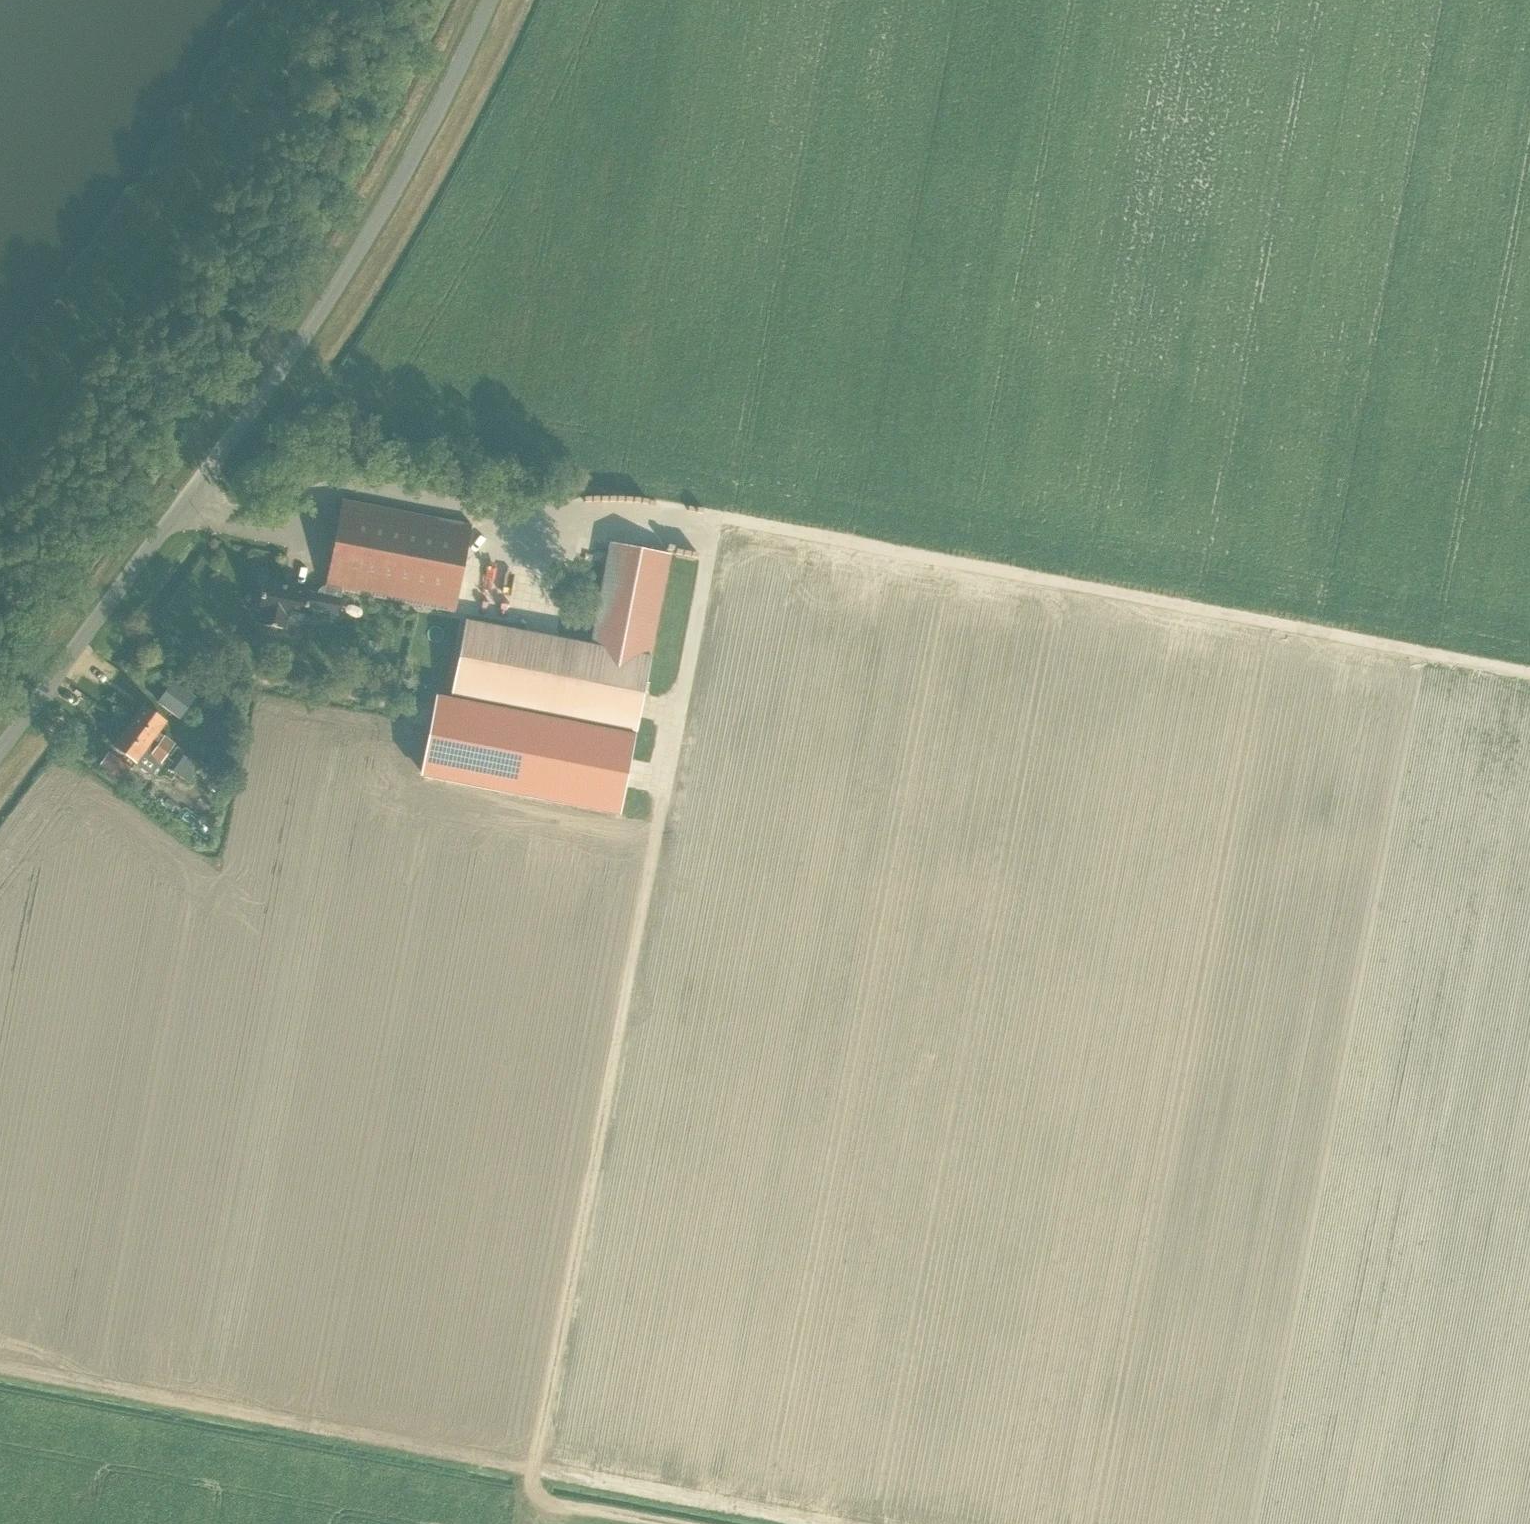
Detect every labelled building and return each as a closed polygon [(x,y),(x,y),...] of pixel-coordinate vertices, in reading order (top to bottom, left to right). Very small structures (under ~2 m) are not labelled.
[(454,612),(457,598),(472,525),(344,500),(326,594),(321,597),(310,594),(310,593),(260,583),(255,608),(260,609),(257,622),(282,627),(284,614),(301,617),(303,607),(334,613),(339,589),(454,612)] [(451,696),(637,733),(672,555),(610,542),(591,644),(466,618),(451,696)] [(173,682),(159,702),(181,718),(195,699),(173,682)] [(209,687),(207,698),(224,703),(227,691),(209,687)] [(620,814),(636,734),(441,696),(425,776),(620,814)] [(129,726),(168,755),(175,744),(160,732),(167,722),(144,705),(129,726)] [(218,720),(218,731),(231,731),(232,720),(218,720)] [(168,755),(129,726),(113,748),(137,764),(146,752),(161,763),(168,755)] [(199,766),(180,751),(171,764),(190,778),(199,766)] [(124,783),(134,771),(110,754),(101,767),(124,783)] [(215,758),(210,766),(222,773),(226,766),(215,758)] [(202,774),(216,781),(220,774),(205,767),(202,774)]
